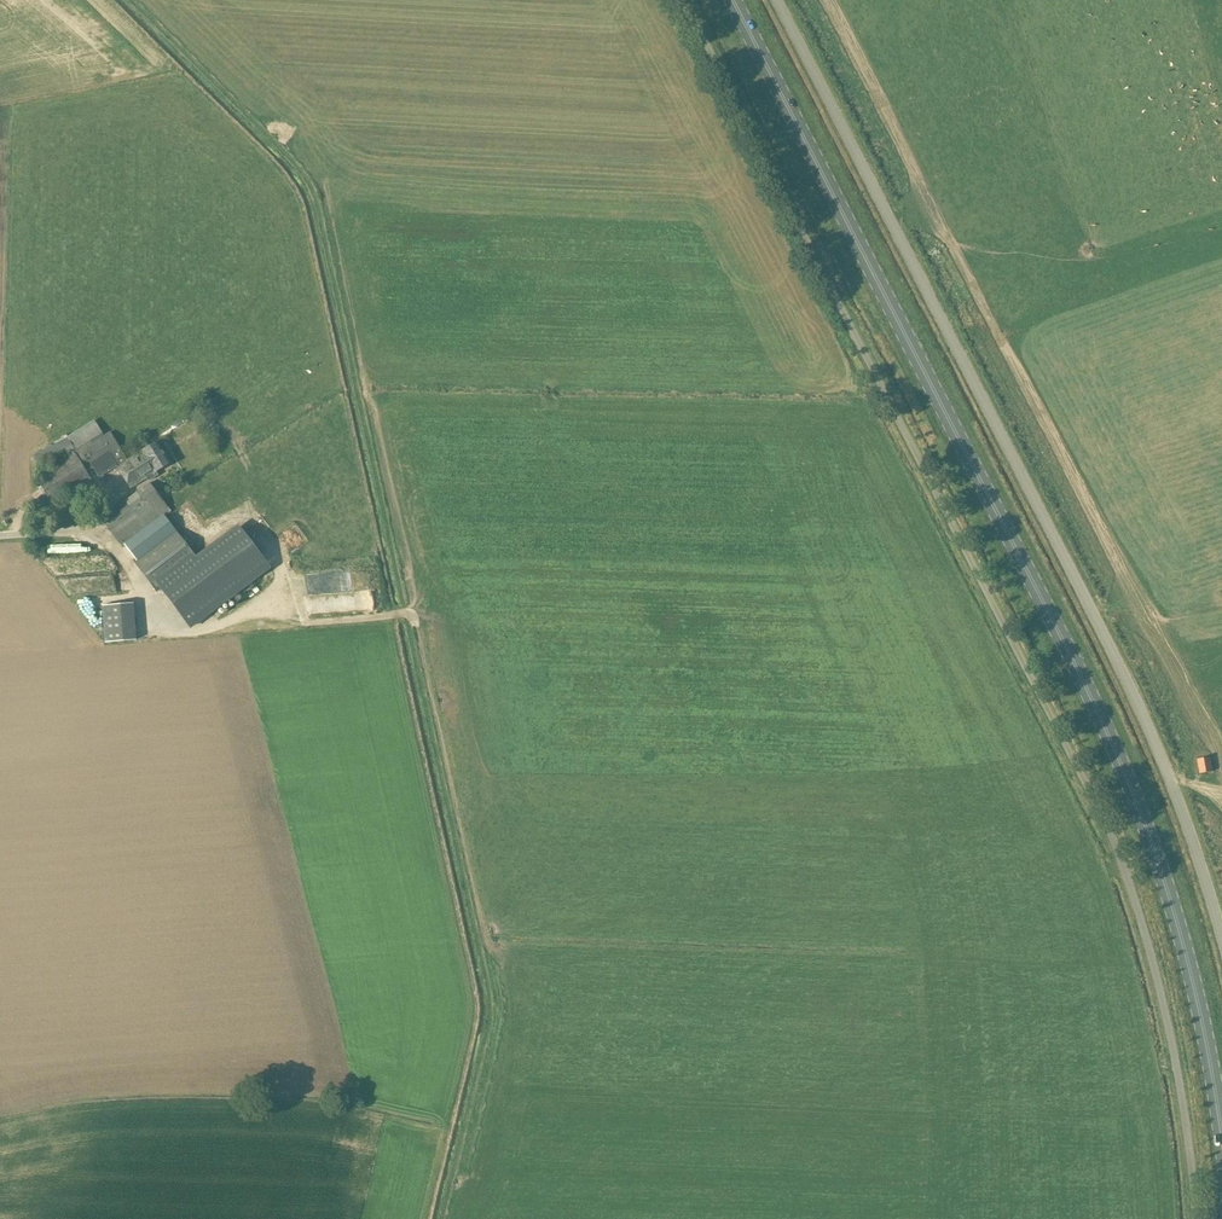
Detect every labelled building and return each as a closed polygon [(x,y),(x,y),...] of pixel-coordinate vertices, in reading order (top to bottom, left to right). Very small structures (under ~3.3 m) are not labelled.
[(109,455),(117,466),(130,488),(146,479),(148,481),(158,475),(156,472),(170,464),(157,442),(127,460),(109,432),(104,435),(94,420),(67,437),(68,438),(32,456),(38,468),(68,452),(69,454),(34,475),(53,506),(93,482),(86,470),(109,455)] [(149,483),(101,519),(123,549),(171,511),(149,483)] [(157,592),(160,590),(190,629),(271,568),(238,524),(195,556),(174,529),(132,561),(157,592)] [(102,604),(103,642),(134,641),(133,603),(102,604)] [(1196,758),(1199,773),(1214,770),(1212,755),(1196,758)]
